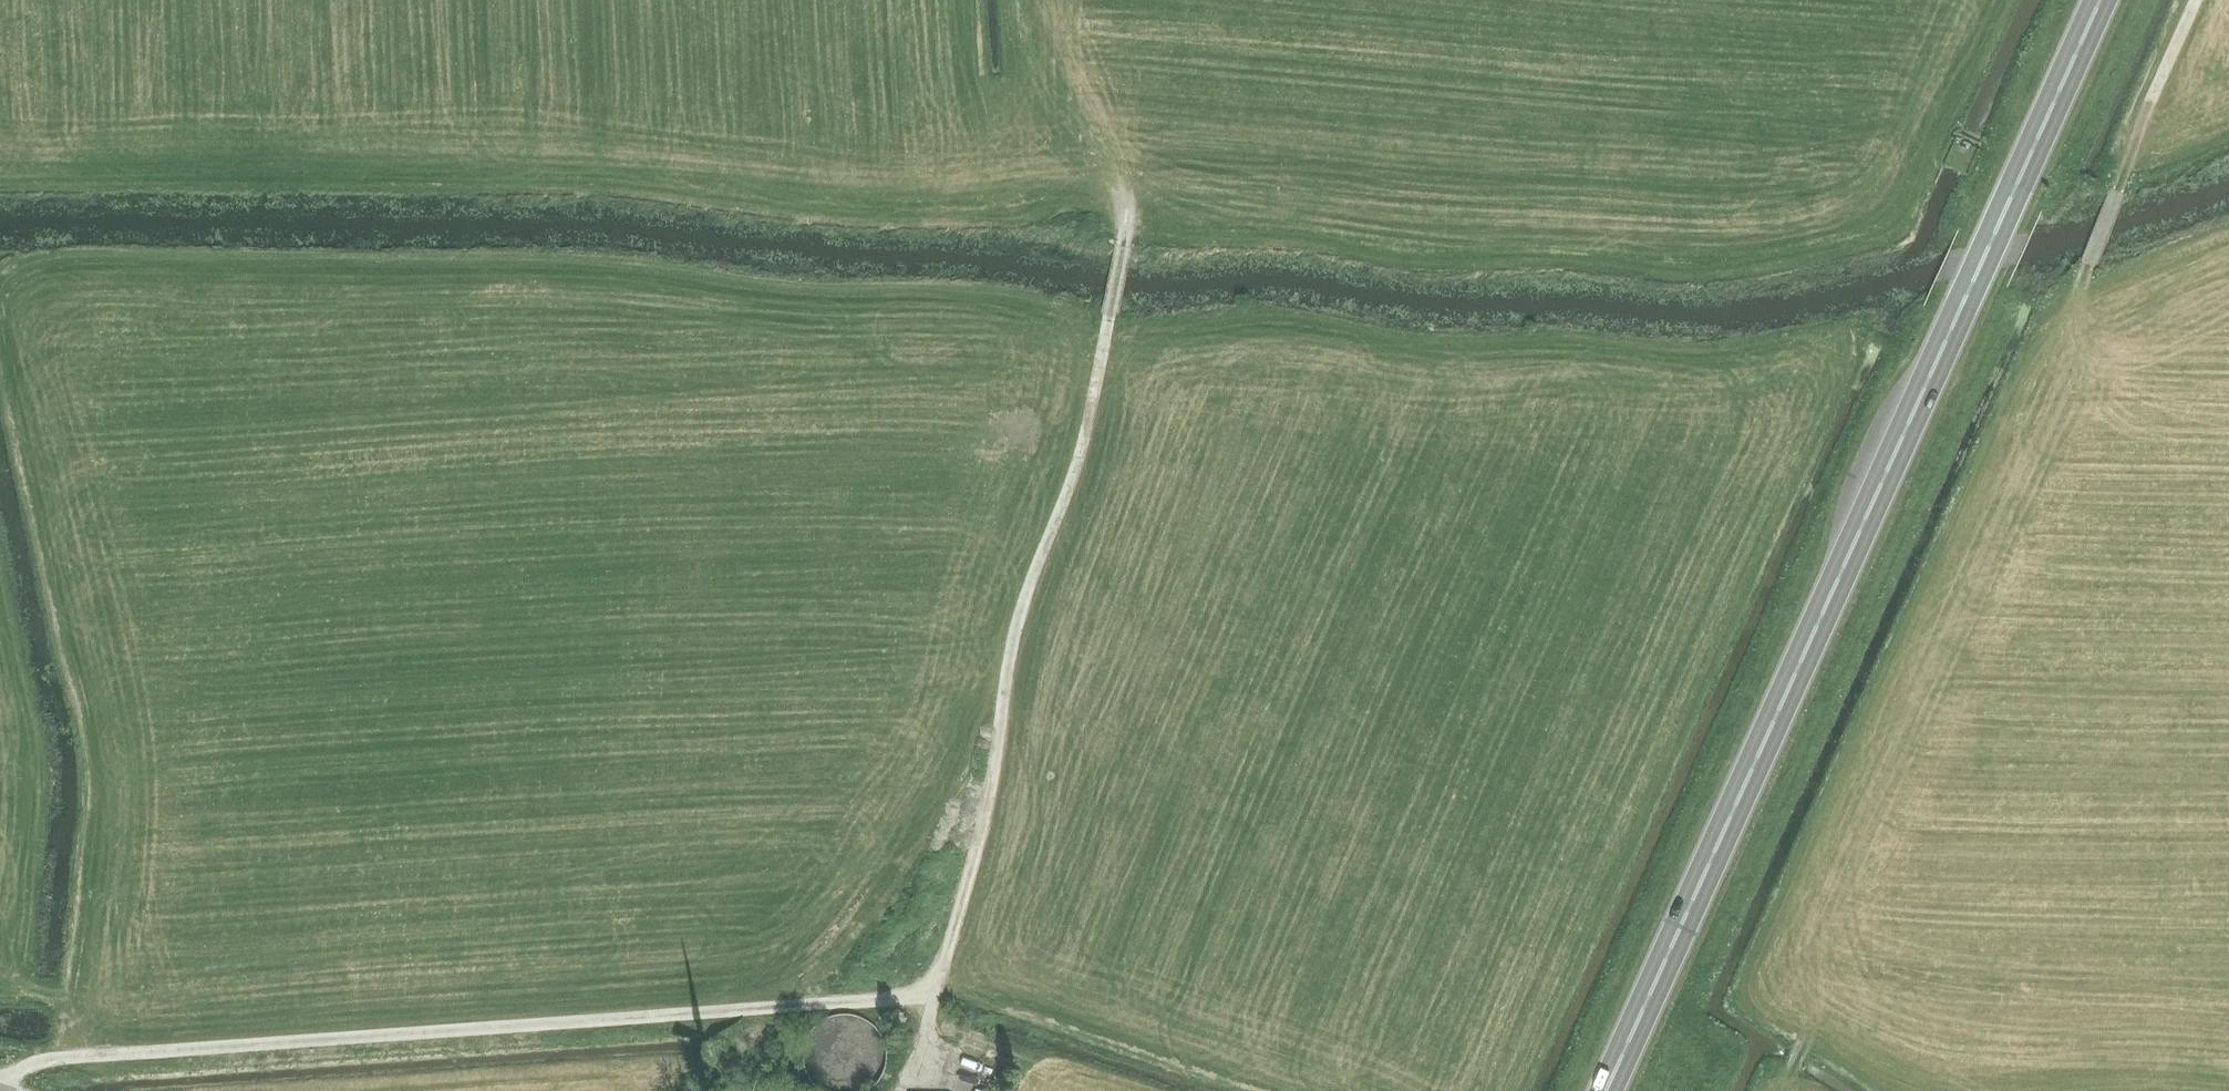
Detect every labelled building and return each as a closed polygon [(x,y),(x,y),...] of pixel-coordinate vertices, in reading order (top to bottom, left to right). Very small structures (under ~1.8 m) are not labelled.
[(809,1087),(815,1090),(872,1090),(882,1080),(888,1060),(883,1039),(870,1022),(850,1014),(829,1016),(811,1028),(800,1046),(800,1068),(809,1087)]
